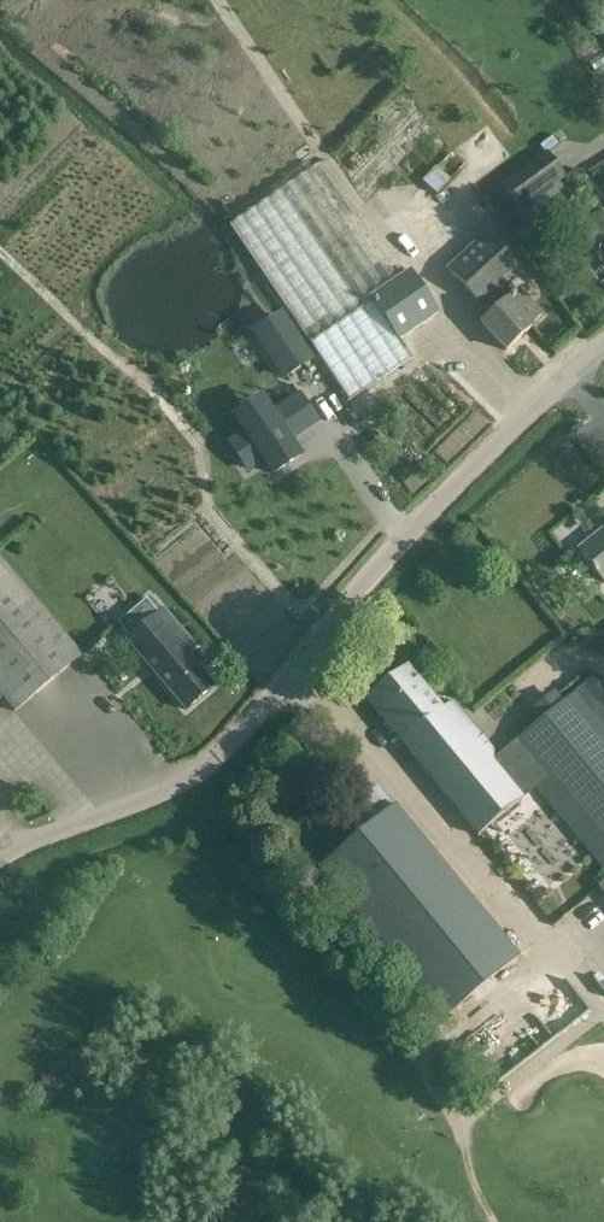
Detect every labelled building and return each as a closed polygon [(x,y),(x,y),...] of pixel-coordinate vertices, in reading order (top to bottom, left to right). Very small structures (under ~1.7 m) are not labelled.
[(492,121),(481,129),(489,139),(500,130),(492,121)] [(545,153),(557,144),(553,138),(541,147),(545,153)] [(566,182),(546,153),(501,185),(520,212),(566,182)] [(322,168),(238,224),(232,229),(349,401),(411,360),(399,342),(439,315),(410,273),(398,281),(322,168)] [(482,325),(490,333),(506,351),(531,328),(530,326),(541,316),(519,292),(514,296),(503,283),(520,267),(488,232),(446,270),(478,305),(487,298),(498,310),(482,325)] [(282,312),(251,333),(284,381),(315,361),(282,312)] [(241,431),(226,442),(247,473),(262,463),(273,479),(304,459),(293,442),(320,423),(299,392),(272,410),(262,395),(231,416),(241,431)] [(593,569),(603,583),(603,529),(578,550),(593,569)] [(2,697),(14,712),(81,656),(65,638),(0,560),(0,699),(2,697)] [(194,646),(178,628),(167,614),(130,645),(186,710),(213,687),(184,654),(194,646)] [(529,794),(499,757),(454,702),(443,710),(408,668),(368,701),(478,836),(529,794)] [(598,676),(564,704),(555,693),(530,713),(539,724),(499,757),(529,794),(536,788),(603,870),(603,683),(598,676)] [(442,1021),(450,1012),(518,957),(395,807),(319,869),(442,1021)]
